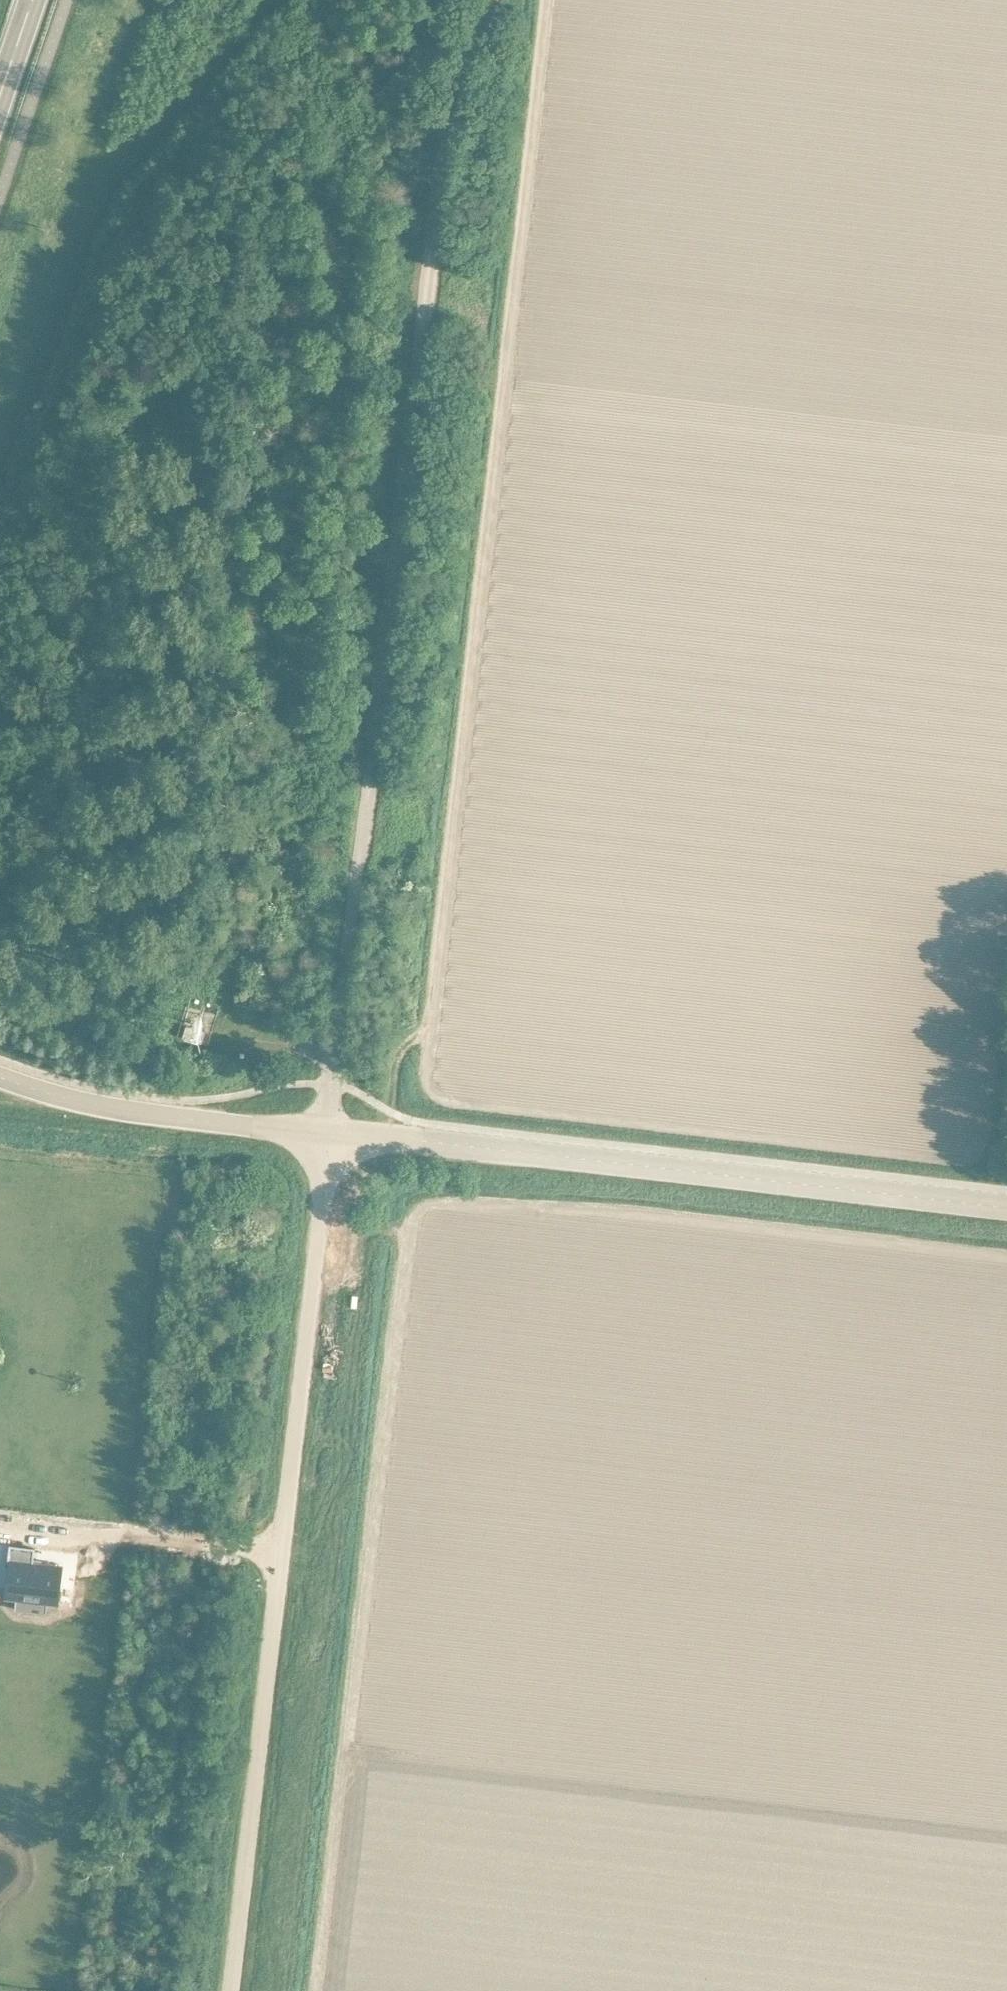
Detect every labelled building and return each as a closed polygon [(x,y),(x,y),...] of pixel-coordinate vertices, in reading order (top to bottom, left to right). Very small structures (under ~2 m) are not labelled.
[(65,1576),(44,1574),(36,1573),(37,1567),(38,1557),(12,1554),(10,1571),(13,1572),(9,1606),(20,1607),(49,1610),(61,1612),(65,1576)]
